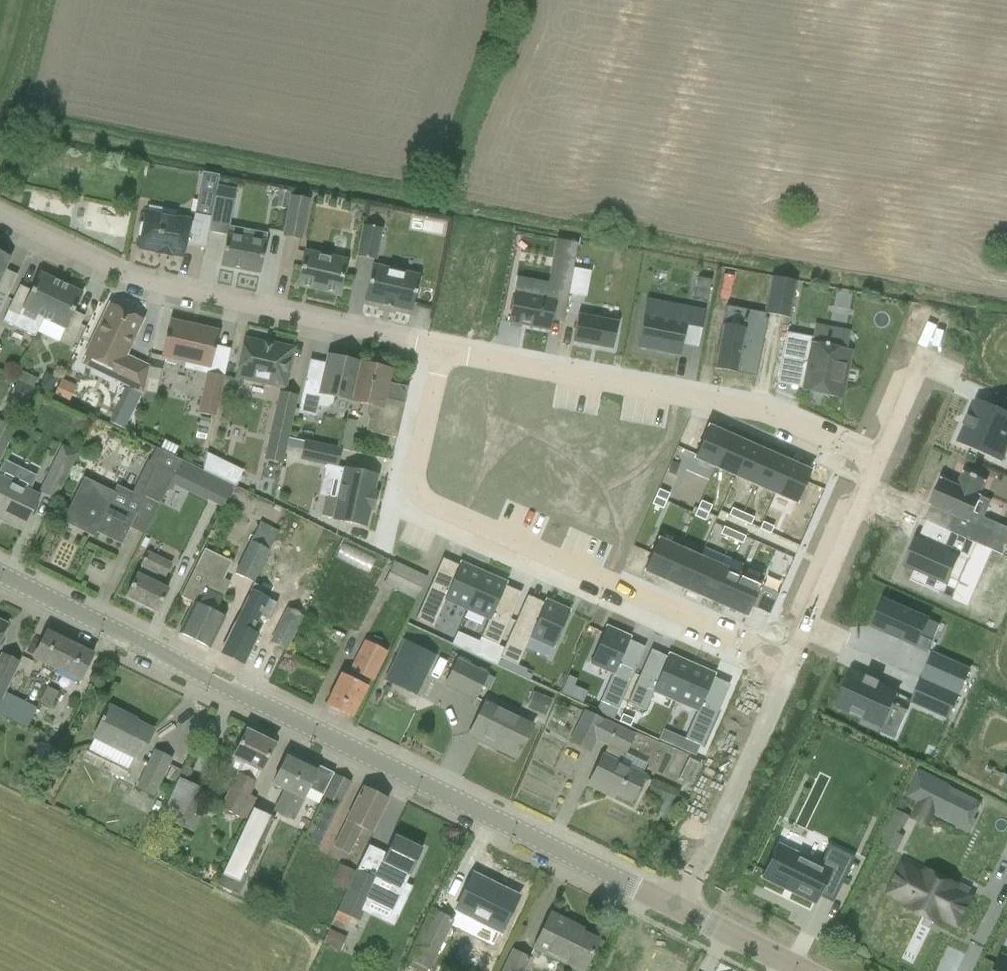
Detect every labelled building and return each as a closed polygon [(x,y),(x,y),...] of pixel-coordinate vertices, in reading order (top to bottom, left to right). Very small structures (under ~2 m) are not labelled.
[(225,236),(219,267),(259,274),(267,234),(265,234),(264,242),(239,237),(241,229),(229,227),(234,201),(214,197),(210,217),(207,233),(225,236)] [(288,197),(281,238),(301,242),(308,200),(288,197)] [(204,249),(207,233),(210,217),(193,213),(192,220),(145,211),(138,248),(156,252),(156,253),(169,256),(170,254),(181,257),(184,245),(188,245),(188,246),(204,249)] [(355,256),(375,260),(381,229),(362,224),(355,256)] [(514,293),(508,323),(548,330),(550,321),(562,323),(577,244),(560,241),(551,289),(546,288),(544,299),(514,293)] [(337,295),(345,261),(303,252),(296,286),(337,295)] [(410,311),(418,276),(371,266),(363,301),(382,305),(381,306),(392,308),(392,307),(410,311)] [(588,272),(572,269),(567,294),(584,297),(588,272)] [(18,286),(2,321),(34,336),(42,319),(60,283),(38,273),(29,291),(18,286)] [(763,314),(788,318),(795,282),(769,277),(763,314)] [(697,278),(692,299),(706,302),(710,281),(697,278)] [(60,283),(42,319),(64,330),(60,337),(71,342),(84,317),(73,312),(81,294),(60,283)] [(645,300),(636,347),(637,348),(638,347),(677,354),(677,355),(679,356),(682,342),(695,345),(695,347),(697,347),(704,312),(686,308),(685,315),(645,307),(647,301),(645,300)] [(93,370),(141,393),(147,367),(125,356),(142,321),(138,319),(140,317),(128,311),(127,314),(108,305),(83,356),(97,363),(93,370)] [(577,315),(572,343),(611,350),(616,323),(577,315)] [(721,325),(713,369),(720,371),(720,367),(726,368),(726,369),(729,369),(729,372),(736,374),(736,370),(741,371),(740,371),(750,373),(754,374),(753,377),(755,377),(766,319),(763,319),(744,315),(742,329),(721,325)] [(209,368),(217,332),(169,321),(160,357),(164,358),(163,361),(165,364),(174,366),(177,363),(178,361),(184,362),(209,368)] [(780,359),(776,381),(777,381),(781,361),(805,365),(803,376),(805,376),(805,375),(810,376),(807,392),(836,398),(845,351),(826,347),(826,344),(823,343),(822,347),(811,344),(812,339),(785,333),(780,359)] [(284,389),(293,349),(270,344),(270,346),(243,340),(235,378),(284,389)] [(333,397),(350,401),(358,364),(327,357),(321,381),(305,377),(297,413),(315,417),(317,407),(324,409),(331,405),(333,397)] [(358,364),(350,401),(367,405),(365,412),(368,420),(372,421),(369,433),(395,439),(403,404),(383,399),(389,371),(358,364)] [(222,380),(223,377),(206,373),(197,413),(214,417),(222,380)] [(36,391),(51,398),(59,381),(44,374),(36,391)] [(52,398),(67,404),(75,386),(60,379),(52,398)] [(16,381),(15,382),(7,400),(23,408),(33,389),(16,381)] [(264,459),(281,464),(284,450),(287,439),(296,397),(278,393),(264,459)] [(957,443),(1001,462),(1006,449),(1006,399),(996,394),(991,406),(976,399),(968,417),(966,416),(966,417),(968,418),(965,425),(963,424),(962,426),(964,427),(957,443)] [(208,421),(200,419),(199,423),(198,426),(207,427),(208,424),(208,421)] [(358,439),(352,438),(356,421),(346,419),(339,449),(370,456),(370,451),(356,448),(358,439)] [(0,421),(0,455),(13,428),(0,421)] [(706,428),(693,458),(715,468),(728,437),(706,428)] [(728,437),(715,468),(734,476),(748,446),(728,437)] [(300,454),(303,442),(287,439),(284,450),(300,454)] [(339,450),(303,442),(300,454),(299,460),(324,466),(335,469),(335,467),(339,450)] [(748,446),(734,476),(754,485),(768,455),(748,446)] [(156,466),(141,496),(159,505),(173,477),(180,461),(174,457),(159,450),(155,448),(148,462),(156,466)] [(68,452),(61,465),(54,461),(39,492),(54,499),(75,455),(68,452)] [(205,454),(202,470),(217,478),(224,463),(205,454)] [(768,455),(754,485),(774,494),(787,463),(768,455)] [(23,526),(32,510),(38,497),(28,492),(36,476),(4,460),(0,467),(0,515),(23,526)] [(180,461),(173,477),(224,502),(232,486),(180,461)] [(787,463),(774,494),(796,503),(809,473),(787,463)] [(322,501),(319,516),(333,519),(332,520),(364,527),(368,509),(372,510),(375,494),(372,493),(375,476),(335,467),(335,469),(324,466),(322,476),(341,480),(337,499),(327,497),(322,501)] [(948,532),(976,544),(1002,556),(1006,545),(1006,544),(1006,543),(1005,545),(989,538),(992,531),(977,524),(979,520),(981,520),(989,502),(980,499),(981,497),(979,496),(985,482),(977,478),(977,477),(972,475),(971,476),(963,472),(957,487),(941,480),(929,505),(932,507),(953,516),(946,531),(948,532)] [(70,504),(61,522),(93,538),(95,533),(120,545),(135,514),(133,513),(123,508),(131,493),(115,485),(111,492),(82,478),(70,504)] [(657,490),(654,497),(665,502),(668,495),(657,490)] [(654,497),(651,504),(662,509),(665,502),(654,497)] [(700,502),(696,509),(707,514),(711,507),(700,502)] [(696,509),(693,516),(704,521),(707,514),(696,509)] [(731,509),(727,516),(738,521),(742,514),(731,509)] [(742,514),(738,521),(749,526),(753,519),(742,514)] [(761,522),(758,530),(769,535),(772,527),(761,522)] [(233,574),(252,583),(277,533),(258,524),(233,574)] [(722,527),(719,535),(730,539),(733,532),(722,527)] [(733,532),(730,539),(741,544),(744,537),(733,532)] [(915,537),(903,567),(914,572),(910,581),(951,600),(952,598),(943,594),(950,579),(959,583),(976,544),(948,532),(941,549),(915,537)] [(656,541),(643,571),(665,581),(678,550),(656,541)] [(753,541),(750,548),(761,553),(764,546),(753,541)] [(354,569),(358,553),(326,544),(321,560),(354,569)] [(192,603),(178,633),(209,648),(217,630),(223,618),(215,613),(229,583),(223,580),(231,563),(219,557),(203,549),(188,579),(180,597),(192,603)] [(678,550),(665,581),(685,589),(698,559),(678,550)] [(141,565),(133,580),(124,598),(155,613),(167,589),(153,582),(157,573),(165,577),(171,565),(147,553),(141,565)] [(698,559),(685,589),(704,598),(718,568),(698,559)] [(426,578),(394,563),(384,585),(416,600),(426,578)] [(430,584),(414,621),(432,629),(445,601),(466,610),(482,573),(459,563),(458,567),(447,591),(431,584),(430,584)] [(737,576),(724,607),(746,616),(750,607),(768,616),(777,594),(759,586),(764,575),(742,565),(737,576)] [(718,568),(704,598),(724,607),(737,576),(718,568)] [(482,573),(466,610),(488,620),(479,639),(497,646),(509,619),(508,618),(493,611),(503,587),(505,584),(482,573)] [(250,591),(220,653),(243,665),(257,635),(251,632),(267,600),(250,591)] [(883,600),(872,626),(886,633),(885,635),(899,641),(900,639),(928,651),(932,641),(921,636),(928,620),(883,600)] [(299,601),(292,612),(287,610),(270,643),(285,651),(302,617),(301,617),(307,605),(299,601)] [(523,603),(499,658),(517,666),(529,638),(552,648),(568,611),(545,601),(543,605),(540,611),(524,604),(523,603)] [(605,627),(589,664),(610,674),(602,693),(621,701),(633,673),(616,666),(629,638),(605,627)] [(45,632),(36,650),(32,658),(55,670),(68,643),(45,632)] [(340,674),(325,705),(351,718),(366,687),(369,680),(373,682),(387,653),(363,641),(345,677),(340,674)] [(435,656),(403,641),(384,681),(415,696),(435,656)] [(68,643),(55,670),(79,681),(92,655),(68,643)] [(0,659),(0,699),(17,663),(2,655),(0,659)] [(638,675),(626,703),(644,711),(653,692),(674,702),(690,665),(667,655),(655,683),(638,675)] [(932,655),(922,676),(959,693),(968,671),(932,655)] [(526,670),(517,666),(499,658),(495,666),(528,680),(530,676),(524,673),(526,670)] [(443,685),(455,691),(475,701),(488,674),(462,662),(456,660),(443,685)] [(690,665),(674,702),(696,711),(687,730),(705,738),(718,710),(701,703),(713,675),(690,665)] [(851,672),(836,707),(862,718),(858,726),(878,734),(879,733),(880,733),(881,732),(880,731),(891,705),(892,706),(893,705),(892,704),(897,692),(879,684),(880,682),(866,676),(865,678),(851,672)] [(921,680),(911,702),(947,718),(957,696),(921,680)] [(30,697),(40,702),(47,688),(37,683),(30,697)] [(47,688),(40,702),(50,707),(57,693),(47,688)] [(19,703),(6,696),(0,707),(0,711),(12,717),(19,703)] [(547,717),(554,701),(541,696),(534,712),(547,717)] [(484,703),(477,718),(468,736),(492,747),(494,743),(517,754),(531,726),(484,703)] [(101,717),(98,721),(100,722),(92,738),(138,760),(154,727),(128,715),(127,716),(108,707),(102,718),(101,717)] [(583,712),(577,724),(569,742),(589,752),(595,740),(607,746),(602,756),(601,756),(587,785),(603,793),(605,789),(630,802),(643,776),(618,764),(633,736),(604,722),(604,723),(583,712)] [(632,720),(621,715),(617,723),(629,728),(632,720)] [(245,731),(236,748),(232,758),(243,764),(221,809),(244,821),(255,799),(248,796),(273,744),(245,731)] [(155,752),(148,765),(137,788),(151,795),(169,759),(155,752)] [(285,757),(276,775),(271,785),(284,791),(274,812),(291,821),(307,789),(321,796),(333,774),(317,766),(314,772),(285,757)] [(677,779),(689,785),(699,764),(687,758),(677,779)] [(182,766),(180,771),(174,783),(176,784),(160,817),(180,827),(186,830),(204,791),(187,783),(193,771),(182,766)] [(169,766),(163,777),(174,783),(180,771),(169,766)] [(980,803),(948,788),(949,785),(918,771),(906,797),(937,811),(934,817),(966,832),(980,803)] [(335,775),(326,793),(324,797),(338,805),(350,782),(335,775)] [(361,788),(352,806),(332,847),(348,855),(361,829),(370,834),(386,801),(361,788)] [(252,809),(216,885),(238,895),(273,819),(252,809)] [(357,870),(337,911),(357,921),(367,901),(391,913),(421,850),(393,837),(374,878),(357,870)] [(760,876),(759,877),(813,903),(817,896),(826,876),(841,883),(853,858),(828,846),(818,866),(796,855),(792,863),(773,854),(762,877),(760,876)] [(338,864),(330,882),(346,890),(355,871),(338,864)] [(923,877),(913,872),(902,866),(892,887),(913,897),(908,908),(937,922),(940,916),(955,924),(969,897),(953,889),(955,886),(926,871),(923,877)] [(472,876),(463,894),(455,910),(499,932),(516,897),(472,876)] [(797,908),(790,916),(803,926),(809,918),(797,908)] [(411,963),(408,968),(414,970),(426,970),(450,921),(435,913),(411,963)] [(541,932),(533,949),(578,970),(582,970),(597,941),(566,926),(568,923),(550,914),(541,932)] [(502,970),(522,970),(528,960),(511,952),(502,970)] [(995,970),(1006,970),(1006,959),(1002,956),(995,970)] [(677,966),(657,957),(650,970),(675,970),(677,966)]
